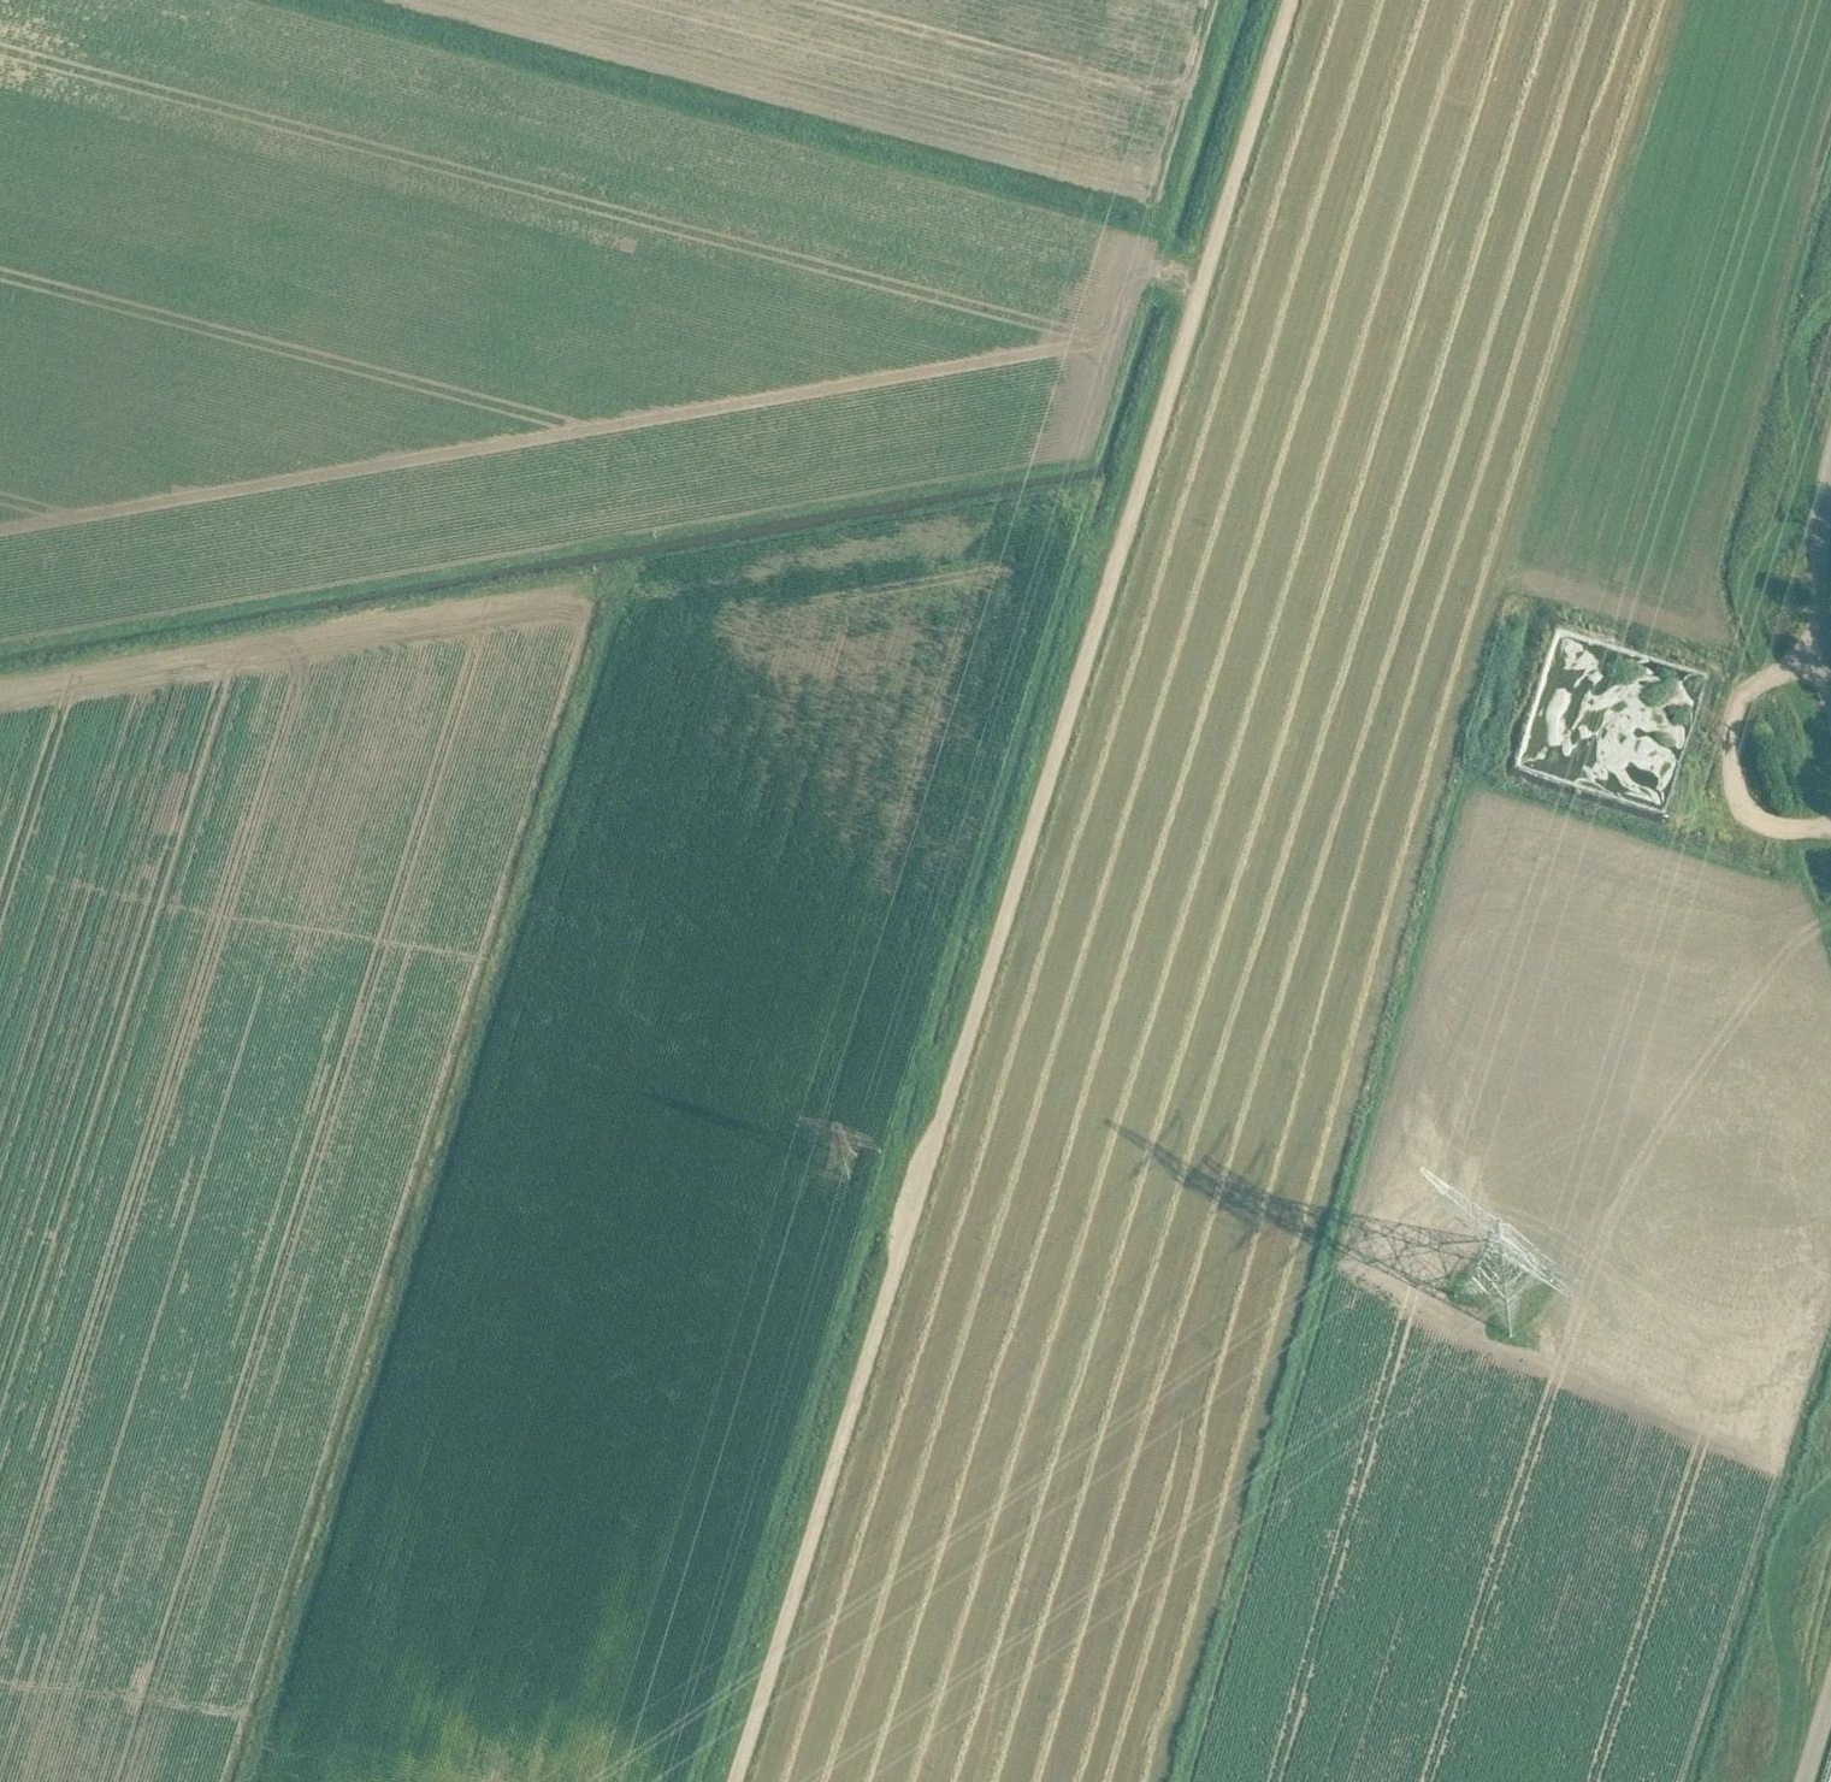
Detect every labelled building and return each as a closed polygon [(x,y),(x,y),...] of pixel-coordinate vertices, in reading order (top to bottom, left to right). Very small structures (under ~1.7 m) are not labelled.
[(1612,708),(1612,697),(1587,697),(1588,720),(1600,720),(1600,743),(1624,743),(1623,708),(1612,708)]
